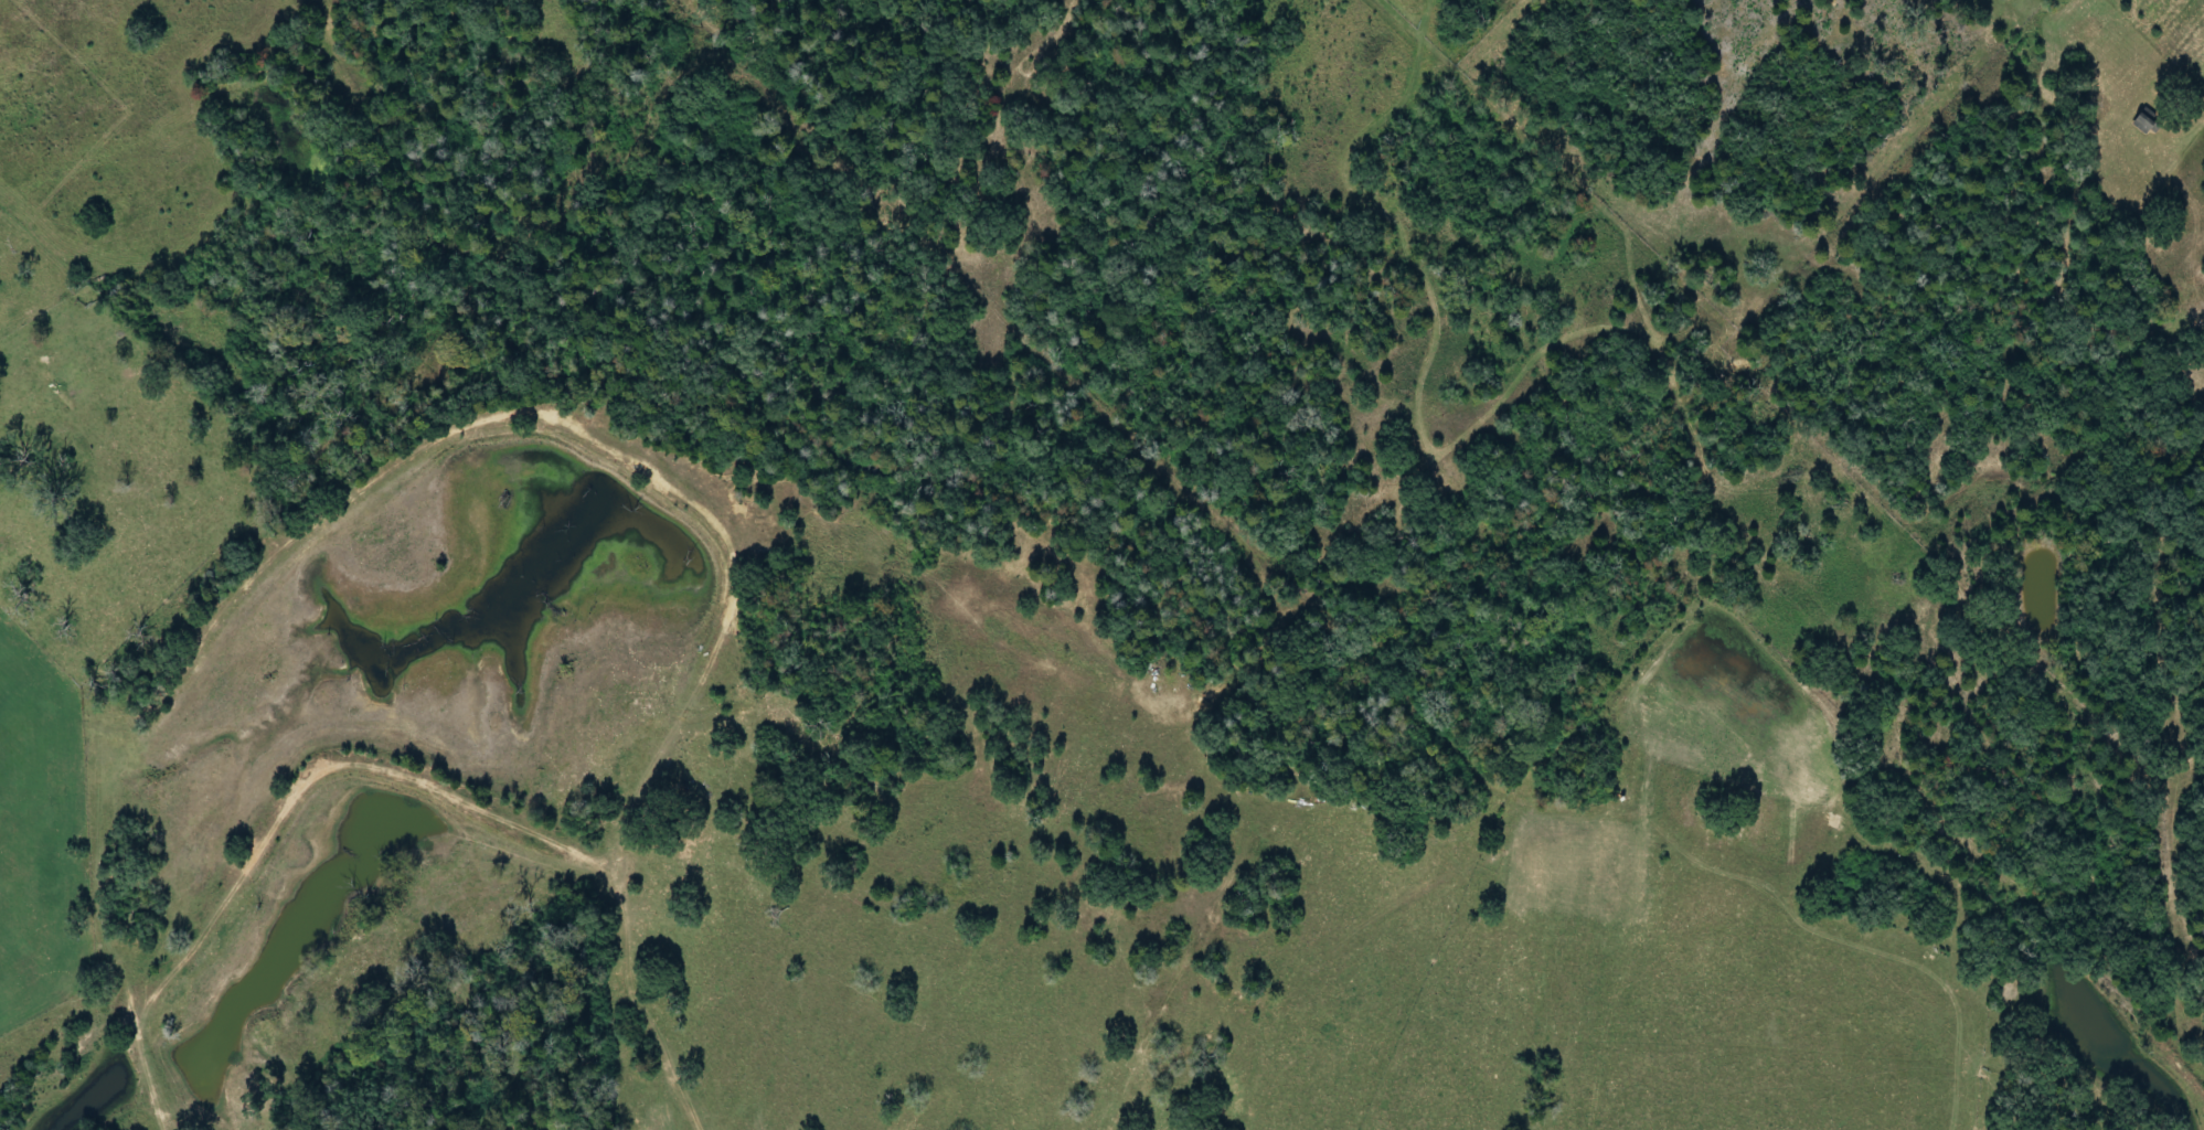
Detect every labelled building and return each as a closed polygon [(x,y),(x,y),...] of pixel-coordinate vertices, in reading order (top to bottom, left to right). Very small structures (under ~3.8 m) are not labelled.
[(2128,124),(2146,138),(2160,120),(2142,106),(2128,124)]
